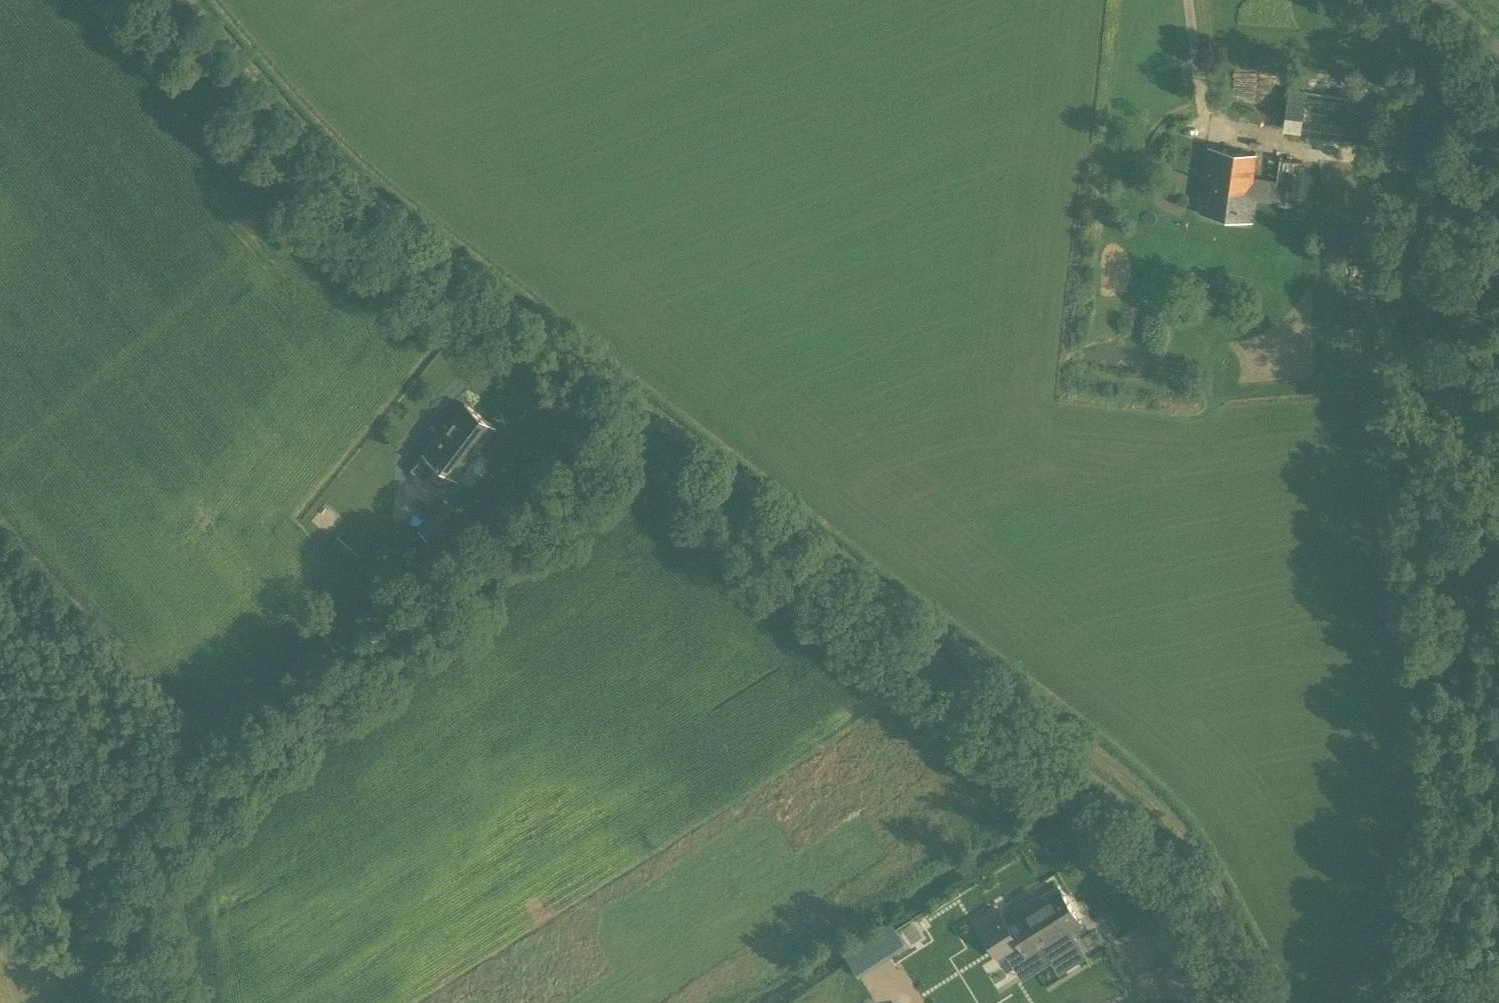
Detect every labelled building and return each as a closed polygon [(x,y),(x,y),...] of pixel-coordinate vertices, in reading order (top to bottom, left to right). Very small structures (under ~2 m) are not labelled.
[(1366,134),(1371,98),(1296,87),(1290,127),(1314,130),(1316,116),(1345,120),(1343,131),(1366,134)] [(1252,221),(1255,200),(1308,208),(1315,163),(1279,158),(1275,181),(1253,177),(1256,154),(1208,147),(1199,213),(1252,221)] [(478,449),(496,426),(465,402),(447,424),(445,423),(423,451),(458,479),(480,451),(478,449)] [(437,543),(462,512),(443,497),(417,529),(437,543)] [(1074,938),(1069,930),(1082,922),(1059,885),(1012,913),(1035,951),(1048,943),(1053,951),(1074,938)] [(848,948),(861,972),(912,943),(898,919),(848,948)]
